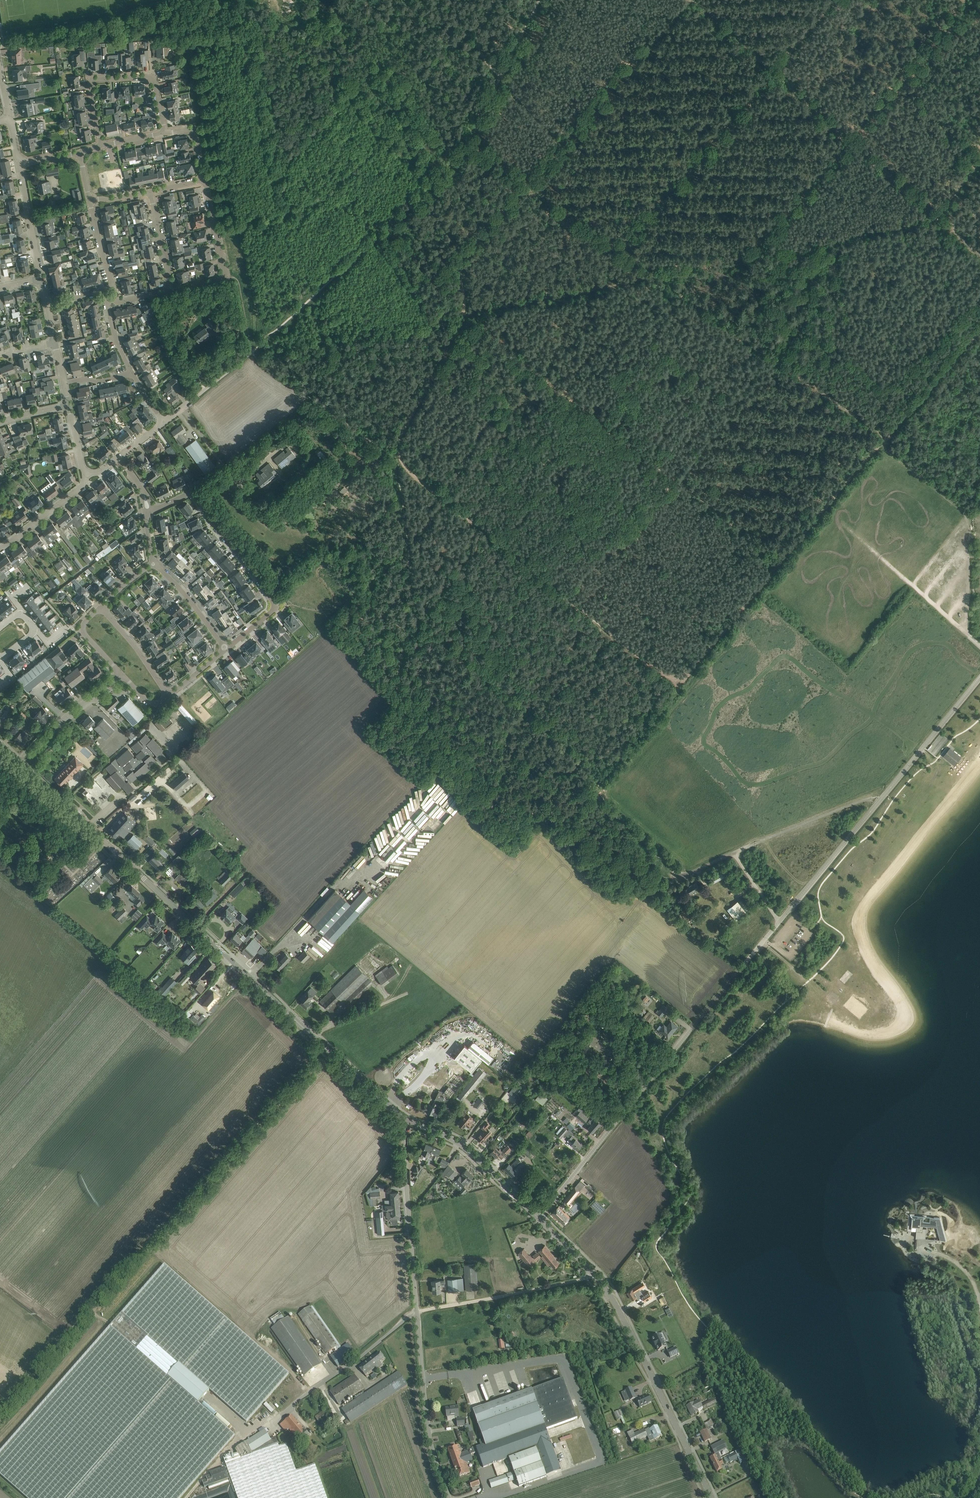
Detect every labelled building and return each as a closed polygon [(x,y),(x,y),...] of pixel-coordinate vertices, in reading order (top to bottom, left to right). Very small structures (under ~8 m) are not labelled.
[(153,45),(153,47),(153,52),(157,51),(158,57),(164,57),(164,55),(169,55),(168,47),(164,47),(157,47),(157,45),(153,45)] [(82,61),(86,61),(85,48),(78,49),(79,54),(72,54),(73,62),(74,62),(74,66),(83,65),(82,61)] [(21,53),(21,49),(10,50),(11,57),(12,57),(12,64),(21,63),(21,62),(23,62),(24,62),(24,59),(23,58),(20,58),(20,53),(21,53)] [(149,60),(149,55),(149,50),(143,50),(143,53),(141,53),(141,56),(137,56),(137,62),(138,62),(138,66),(143,66),(143,65),(147,65),(146,60),(149,60)] [(125,53),(118,53),(118,59),(122,59),(122,60),(123,61),(123,67),(131,67),(130,56),(125,57),(125,53)] [(101,56),(101,55),(95,55),(95,59),(91,60),(92,69),(99,69),(99,62),(102,62),(101,56)] [(106,56),(106,68),(109,68),(109,67),(116,67),(116,64),(117,64),(116,59),(110,59),(110,55),(106,55),(106,56)] [(174,64),(171,65),(166,66),(167,70),(165,70),(165,71),(162,71),(163,79),(169,78),(169,77),(175,76),(174,68),(175,68),(174,64)] [(31,71),(30,65),(19,66),(19,69),(12,70),(13,81),(22,80),(22,72),(31,71)] [(79,76),(74,77),(70,77),(71,88),(80,86),(79,81),(80,80),(79,76)] [(174,94),(178,93),(177,87),(176,81),(169,82),(170,86),(164,87),(166,94),(170,94),(174,94)] [(28,88),(18,89),(18,93),(17,93),(18,97),(19,97),(19,98),(29,96),(29,92),(33,91),(32,88),(41,87),(40,82),(28,83),(28,88)] [(134,86),(135,91),(135,96),(139,96),(138,93),(145,93),(145,85),(134,86)] [(129,95),(129,91),(129,86),(121,87),(121,90),(116,90),(117,98),(126,98),(125,95),(129,95)] [(110,87),(102,88),(103,97),(107,96),(109,98),(109,99),(109,102),(115,102),(114,95),(111,95),(111,91),(110,87)] [(72,101),(85,99),(84,96),(83,96),(83,93),(80,93),(80,91),(72,92),(73,97),(72,97),(72,101)] [(74,105),(75,110),(81,109),(81,106),(85,105),(84,102),(85,102),(85,99),(72,101),(73,105),(74,105)] [(170,108),(170,111),(179,109),(177,103),(176,103),(176,100),(167,102),(169,108),(170,108)] [(32,106),(32,103),(20,105),(21,108),(22,108),(23,115),(34,114),(33,111),(37,110),(36,106),(32,106)] [(78,114),(78,118),(88,117),(87,114),(86,114),(86,111),(82,112),(81,109),(75,110),(72,110),(73,114),(76,114),(76,115),(78,114)] [(180,116),(179,109),(170,111),(171,114),(170,115),(171,121),(180,119),(179,116),(180,116)] [(146,116),(148,128),(151,127),(151,126),(154,125),(154,123),(157,123),(155,114),(146,116)] [(148,128),(146,116),(145,115),(143,116),(142,117),(143,117),(141,118),(140,116),(137,117),(139,126),(142,126),(143,128),(145,127),(146,128),(148,128)] [(75,128),(83,127),(84,126),(84,123),(88,123),(87,120),(88,119),(88,117),(78,118),(79,122),(77,122),(77,124),(74,124),(75,128)] [(136,127),(139,126),(137,117),(134,118),(134,119),(132,119),(133,122),(129,122),(131,131),(134,131),(134,130),(137,129),(136,127)] [(106,125),(108,136),(112,135),(112,134),(119,133),(118,129),(122,129),(120,122),(120,121),(120,120),(115,121),(115,123),(106,125)] [(39,121),(30,122),(25,123),(26,131),(34,130),(35,133),(40,132),(39,121)] [(128,132),(131,131),(129,122),(126,123),(126,121),(120,122),(122,129),(125,128),(125,131),(128,131),(128,132)] [(83,127),(75,128),(74,128),(75,132),(81,131),(83,141),(91,139),(90,133),(91,132),(90,129),(84,130),(83,127)] [(36,135),(31,135),(31,137),(24,139),(26,151),(35,149),(33,139),(37,138),(36,135)] [(176,138),(177,143),(178,149),(188,146),(187,139),(184,139),(183,136),(176,138)] [(153,144),(151,145),(153,155),(156,154),(157,156),(162,155),(160,146),(157,146),(157,145),(154,145),(153,144)] [(146,150),(141,151),(143,159),(153,157),(153,155),(151,145),(148,145),(149,146),(146,147),(146,150)] [(130,149),(132,159),(136,158),(136,161),(143,159),(141,151),(137,152),(136,149),(133,150),(133,148),(130,149)] [(129,160),(132,159),(130,149),(128,150),(128,151),(125,151),(126,154),(122,155),(124,163),(130,162),(129,160)] [(191,159),(190,154),(189,154),(188,151),(181,153),(182,155),(179,156),(180,163),(190,161),(190,160),(191,159)] [(2,168),(10,167),(8,160),(0,161),(1,162),(0,162),(0,169),(2,168)] [(192,164),(187,165),(177,167),(178,170),(180,169),(181,171),(185,170),(186,175),(194,173),(192,164)] [(10,167),(2,168),(2,172),(0,172),(0,176),(3,175),(11,173),(10,167)] [(157,171),(157,173),(158,172),(159,181),(165,179),(163,170),(162,167),(159,168),(160,171),(157,171)] [(154,169),(151,170),(153,181),(156,180),(157,181),(159,181),(158,172),(157,173),(155,173),(154,169)] [(137,185),(135,176),(132,177),(132,174),(129,174),(128,170),(124,171),(125,178),(129,177),(131,187),(137,185)] [(143,171),(140,172),(142,183),(145,182),(146,184),(148,183),(146,175),(144,175),(143,171)] [(5,184),(6,188),(14,186),(13,180),(1,182),(1,185),(5,184)] [(49,181),(45,182),(37,183),(39,194),(51,192),(49,181)] [(6,188),(2,189),(3,195),(15,193),(14,186),(6,188)] [(79,188),(72,189),(74,200),(81,199),(79,188)] [(191,201),(201,199),(201,196),(199,197),(199,194),(196,194),(195,189),(186,191),(188,199),(190,198),(191,201)] [(163,207),(173,205),(172,202),(174,201),(173,195),(164,197),(165,201),(163,201),(163,204),(162,205),(163,207)] [(9,207),(17,206),(16,199),(4,202),(5,205),(9,204),(9,207)] [(202,201),(201,199),(191,201),(187,202),(187,205),(189,205),(190,212),(199,210),(198,205),(201,205),(200,202),(202,201)] [(134,213),(145,211),(145,208),(144,208),(143,205),(140,206),(139,202),(132,203),(134,213)] [(177,204),(173,205),(163,207),(163,210),(164,209),(165,212),(167,212),(168,216),(177,214),(176,208),(178,207),(177,204)] [(112,205),(105,206),(106,210),(100,211),(102,219),(109,218),(109,215),(114,214),(112,205)] [(18,206),(17,206),(9,207),(10,211),(6,211),(7,214),(19,212),(18,209),(19,209),(18,206)] [(80,211),(76,212),(72,212),(73,217),(74,217),(75,219),(76,219),(77,223),(86,221),(86,220),(86,219),(85,217),(85,216),(84,213),(81,214),(80,211)] [(146,213),(145,211),(134,213),(136,223),(147,221),(146,217),(147,216),(147,213),(146,213)] [(203,214),(198,215),(194,216),(195,222),(192,222),(193,229),(202,227),(201,223),(205,222),(203,214)] [(166,225),(167,228),(176,226),(175,222),(178,222),(177,216),(168,218),(169,221),(167,222),(167,225),(166,225)] [(45,223),(40,224),(43,234),(51,232),(55,232),(53,225),(52,218),(44,219),(45,223)] [(9,228),(21,225),(20,219),(8,221),(9,224),(9,228)] [(103,225),(105,231),(117,228),(116,224),(114,225),(113,219),(107,220),(108,224),(103,225)] [(141,234),(150,232),(149,229),(148,229),(148,226),(144,227),(143,223),(136,225),(138,231),(140,231),(141,234)] [(22,232),(21,225),(9,228),(10,231),(11,234),(22,232)] [(80,225),(75,226),(71,227),(73,234),(80,232),(81,236),(89,235),(87,227),(81,228),(80,225)] [(177,230),(176,226),(167,228),(168,231),(169,230),(169,233),(171,233),(172,236),(180,234),(179,229),(177,230)] [(110,235),(111,239),(117,238),(116,234),(118,234),(117,228),(105,231),(106,236),(110,235)] [(206,230),(201,231),(194,232),(194,236),(196,236),(197,242),(207,240),(206,233),(207,233),(206,230)] [(139,237),(141,244),(148,242),(147,238),(150,238),(149,235),(150,235),(150,232),(141,234),(142,237),(139,237)] [(182,240),(180,234),(172,236),(173,239),(171,240),(171,243),(170,243),(171,246),(180,244),(179,240),(182,240)] [(57,235),(55,236),(50,237),(51,240),(44,241),(45,246),(46,246),(46,248),(55,246),(54,242),(58,241),(57,235)] [(109,249),(117,247),(121,246),(120,244),(119,243),(118,243),(117,241),(118,241),(118,240),(120,239),(119,237),(117,238),(111,239),(111,242),(107,243),(109,249)] [(17,240),(12,241),(12,243),(16,243),(17,246),(25,245),(24,238),(19,239),(17,240)] [(84,238),(79,239),(78,240),(79,245),(82,244),(83,249),(92,246),(90,239),(85,241),(84,238)] [(142,253),(145,252),(154,250),(153,247),(152,248),(152,245),(148,245),(148,242),(141,244),(142,249),(141,249),(142,253)] [(175,251),(176,254),(184,253),(191,251),(191,249),(191,248),(190,248),(189,247),(183,248),(182,243),(180,244),(171,246),(171,249),(173,249),(173,251),(175,251)] [(17,250),(14,250),(14,253),(21,252),(26,251),(25,245),(17,246),(17,250)] [(117,247),(109,249),(110,255),(112,254),(113,258),(125,255),(123,249),(117,251),(117,247)] [(210,247),(205,248),(200,249),(201,254),(202,254),(203,260),(211,258),(210,251),(211,251),(210,247)] [(60,249),(58,249),(53,250),(54,253),(47,255),(48,260),(49,260),(49,262),(58,260),(57,256),(61,255),(60,249)] [(87,250),(82,252),(79,253),(81,259),(86,257),(88,262),(95,260),(93,253),(88,254),(87,250)] [(154,253),(154,250),(145,252),(142,253),(142,256),(143,256),(145,261),(153,260),(152,257),(154,256),(153,253),(154,253)] [(2,267),(3,269),(7,268),(6,263),(16,261),(16,263),(17,267),(28,264),(27,258),(20,259),(20,256),(1,260),(2,267)] [(184,259),(183,256),(173,258),(176,268),(184,266),(182,259),(184,259)] [(128,266),(137,265),(136,261),(129,262),(127,261),(122,262),(121,259),(113,260),(114,266),(117,265),(118,268),(128,266)] [(148,267),(149,270),(158,268),(157,265),(156,266),(155,263),(153,263),(153,260),(145,261),(146,267),(148,267)] [(48,268),(49,273),(61,270),(62,270),(61,266),(60,266),(60,263),(55,264),(56,266),(48,268)] [(194,265),(195,266),(195,268),(198,267),(199,270),(204,269),(204,268),(206,268),(207,275),(215,274),(214,268),(213,264),(205,266),(204,266),(203,263),(194,265)] [(28,264),(17,267),(18,273),(30,271),(28,264)] [(129,268),(128,266),(118,268),(115,269),(117,274),(120,274),(121,277),(128,275),(127,270),(128,270),(129,268)] [(148,280),(151,279),(159,278),(158,274),(157,271),(158,271),(158,268),(149,270),(150,273),(147,274),(148,280)] [(187,271),(182,272),(177,273),(178,279),(179,278),(180,282),(188,281),(187,274),(188,274),(187,271)] [(92,275),(95,284),(95,285),(101,283),(98,273),(92,275)] [(121,281),(122,287),(131,285),(130,282),(131,281),(130,276),(123,277),(124,281),(121,281)] [(159,278),(151,279),(152,283),(149,283),(150,289),(158,288),(157,284),(160,284),(159,281),(160,280),(160,277),(159,278)] [(90,287),(87,278),(83,279),(83,278),(81,278),(83,287),(87,286),(87,288),(90,287)] [(66,281),(53,284),(54,289),(53,289),(63,287),(62,285),(66,284),(66,281)] [(131,285),(122,287),(123,292),(124,292),(124,295),(134,293),(133,288),(131,288),(131,285)] [(63,287),(53,289),(55,295),(65,293),(64,287),(63,287)] [(26,291),(22,292),(23,297),(24,297),(26,298),(27,297),(28,301),(31,300),(32,300),(33,301),(34,300),(35,299),(34,293),(33,293),(33,290),(33,289),(26,291)] [(4,295),(5,302),(9,302),(10,305),(14,304),(13,301),(12,294),(8,294),(7,294),(7,293),(4,293),(4,294),(4,295)] [(88,307),(88,311),(97,309),(97,306),(98,306),(98,303),(93,304),(93,300),(83,302),(84,308),(88,307)] [(146,305),(142,306),(145,312),(142,313),(145,320),(150,318),(148,312),(154,309),(152,302),(148,304),(148,303),(146,304),(146,305)] [(63,315),(64,314),(72,313),(71,305),(59,307),(60,310),(62,309),(63,315)] [(230,310),(225,314),(229,318),(234,315),(230,310)] [(37,331),(42,330),(39,318),(35,319),(35,318),(34,319),(32,320),(30,321),(30,325),(29,325),(32,337),(38,336),(37,331)] [(210,329),(213,327),(209,321),(206,323),(208,326),(206,328),(195,336),(199,342),(202,339),(203,340),(207,337),(206,336),(210,333),(208,331),(210,329)] [(21,326),(12,328),(13,333),(14,341),(21,339),(21,336),(24,336),(21,326)] [(79,336),(77,328),(69,330),(68,330),(69,336),(67,336),(67,339),(79,336)] [(2,345),(9,342),(6,336),(9,335),(7,330),(1,332),(2,335),(0,336),(0,339),(2,345)] [(127,348),(136,344),(138,343),(137,341),(136,341),(135,336),(138,336),(137,332),(132,333),(130,333),(131,339),(124,342),(127,348)] [(76,343),(67,345),(68,347),(67,347),(68,351),(77,349),(76,343)] [(139,349),(136,344),(127,348),(129,355),(136,352),(138,355),(143,353),(146,351),(145,348),(144,348),(139,349)] [(111,355),(112,356),(115,364),(121,362),(116,353),(111,355)] [(144,354),(143,353),(138,355),(134,357),(136,360),(133,361),(136,366),(143,362),(145,361),(148,359),(145,354),(144,354)] [(38,361),(39,366),(39,368),(50,366),(49,364),(48,359),(45,359),(44,354),(37,355),(39,361),(38,361)] [(106,359),(110,366),(112,365),(113,366),(115,364),(112,356),(109,358),(108,356),(105,357),(106,359)] [(19,358),(20,363),(21,368),(24,367),(24,371),(31,369),(29,361),(26,362),(25,357),(19,358)] [(71,369),(72,369),(79,367),(79,364),(81,363),(80,358),(72,360),(73,362),(70,363),(71,369)] [(110,366),(106,359),(103,360),(103,358),(100,359),(105,368),(110,366)] [(99,362),(96,363),(99,371),(105,368),(100,359),(98,360),(99,362)] [(141,370),(143,372),(152,367),(149,363),(147,364),(145,365),(143,362),(136,366),(139,371),(141,370)] [(12,363),(6,365),(8,373),(15,370),(12,363)] [(99,371),(96,363),(93,365),(92,363),(90,364),(94,373),(99,371)] [(8,373),(6,365),(0,368),(0,369),(2,375),(8,373)] [(79,367),(72,369),(74,375),(77,374),(77,377),(85,376),(84,371),(81,371),(80,367),(79,367)] [(152,367),(143,372),(145,375),(142,377),(145,381),(152,377),(157,374),(154,369),(153,370),(152,367)] [(154,380),(152,377),(145,381),(148,386),(151,385),(152,388),(159,384),(156,379),(154,380)] [(178,383),(175,377),(169,381),(166,384),(167,387),(164,389),(168,394),(170,392),(171,394),(170,395),(172,397),(169,400),(172,404),(180,398),(173,390),(174,389),(172,387),(178,383)] [(53,380),(41,382),(41,386),(43,386),(44,390),(47,389),(48,393),(55,392),(54,387),(53,387),(53,384),(53,380)] [(83,401),(89,399),(91,397),(90,393),(89,386),(83,387),(84,390),(77,392),(78,399),(82,398),(83,401)] [(26,395),(28,403),(35,402),(33,395),(36,394),(35,388),(29,389),(30,394),(26,395)] [(14,399),(15,406),(22,405),(20,397),(14,399)] [(9,408),(15,406),(14,399),(7,400),(9,408)] [(90,405),(89,399),(83,401),(84,403),(78,405),(79,411),(87,410),(90,409),(89,405),(90,405)] [(143,405),(139,408),(137,409),(143,417),(140,419),(145,425),(153,418),(143,405)] [(87,419),(93,418),(92,413),(88,414),(87,410),(79,411),(80,418),(86,416),(87,419)] [(93,418),(87,419),(85,420),(85,423),(82,423),(84,430),(92,428),(91,424),(93,424),(93,423),(95,421),(96,422),(97,422),(104,420),(103,416),(93,418)] [(58,418),(53,419),(55,430),(63,428),(62,428),(61,424),(62,424),(61,418),(59,418),(58,418)] [(138,418),(132,422),(135,425),(132,427),(137,434),(143,429),(139,424),(141,423),(138,418)] [(33,432),(32,428),(31,424),(18,426),(20,435),(33,432)] [(122,434),(128,441),(132,437),(130,435),(133,433),(127,425),(122,428),(125,432),(122,434)] [(186,431),(185,429),(182,425),(178,427),(179,428),(177,429),(176,429),(172,432),(176,438),(178,436),(183,443),(187,440),(182,434),(186,431)] [(92,428),(84,430),(83,430),(84,436),(87,435),(88,438),(92,437),(95,435),(94,431),(95,427),(92,428)] [(114,438),(119,444),(121,442),(123,444),(128,441),(122,434),(119,430),(116,433),(117,435),(114,438)] [(56,433),(46,435),(48,441),(52,440),(53,446),(59,444),(59,448),(67,446),(66,440),(65,440),(64,436),(65,436),(57,437),(56,433)] [(119,444),(114,438),(110,441),(111,443),(108,445),(114,452),(118,448),(116,446),(119,444)] [(6,445),(6,446),(9,445),(8,442),(5,444),(4,440),(3,439),(0,440),(0,448),(6,445)] [(196,439),(195,440),(186,447),(205,474),(215,466),(196,439)] [(165,449),(159,441),(156,443),(156,442),(150,447),(154,453),(157,451),(158,451),(160,450),(161,452),(165,449)] [(8,450),(6,446),(6,445),(0,448),(0,454),(0,455),(8,452),(9,453),(12,451),(11,449),(8,450)] [(111,453),(108,449),(106,446),(103,448),(104,449),(96,454),(101,461),(108,456),(108,455),(111,453)] [(285,449),(287,451),(285,453),(283,451),(274,459),(282,468),(287,464),(286,463),(290,459),(291,461),(296,456),(288,446),(285,449)] [(265,448),(258,454),(262,458),(269,452),(265,448)] [(140,460),(137,462),(141,468),(144,466),(145,467),(151,462),(146,456),(145,456),(142,452),(137,456),(140,460)] [(69,454),(64,455),(61,456),(63,467),(71,465),(69,454)] [(155,472),(160,468),(156,463),(151,467),(155,472)] [(269,463),(256,474),(259,477),(257,478),(259,481),(258,482),(262,486),(267,482),(268,483),(269,482),(270,483),(277,477),(270,469),(273,467),(269,463)] [(20,466),(21,470),(26,469),(27,473),(31,472),(29,464),(20,466)] [(59,479),(65,487),(73,481),(71,479),(73,477),(69,471),(59,479)] [(158,476),(155,473),(155,472),(147,478),(150,482),(158,476)] [(123,483),(115,473),(113,474),(113,473),(109,477),(112,481),(111,481),(113,483),(114,483),(110,486),(110,485),(116,494),(116,493),(120,490),(117,487),(123,483)] [(190,478),(187,475),(186,474),(172,480),(177,490),(187,486),(185,481),(190,478)] [(53,485),(43,493),(48,499),(54,494),(55,495),(59,493),(56,489),(59,487),(55,481),(52,483),(53,485)] [(111,492),(106,486),(103,482),(97,486),(101,492),(105,490),(108,494),(111,492)] [(168,486),(157,491),(160,499),(171,493),(168,486)] [(86,495),(90,501),(92,504),(98,499),(102,504),(105,502),(98,494),(96,495),(92,490),(89,492),(88,492),(86,493),(86,494),(86,495)] [(115,492),(109,497),(112,502),(118,497),(115,492)] [(11,500),(17,506),(21,503),(16,496),(11,500)] [(44,504),(41,500),(38,496),(30,502),(29,500),(26,503),(32,511),(42,503),(43,504),(44,504)] [(82,500),(77,504),(85,515),(89,512),(87,510),(89,509),(82,500)] [(127,503),(125,500),(117,506),(120,510),(121,509),(123,511),(121,512),(125,516),(131,512),(130,511),(134,508),(129,502),(127,503)] [(187,519),(193,517),(190,513),(193,511),(187,503),(181,507),(184,510),(182,511),(187,519)] [(80,518),(77,520),(81,525),(84,523),(82,520),(83,519),(82,517),(85,515),(77,504),(72,507),(80,518)] [(9,515),(11,518),(17,525),(27,517),(24,513),(27,511),(23,505),(19,509),(20,510),(19,512),(17,510),(9,515)] [(77,528),(81,525),(77,520),(75,517),(73,518),(67,511),(62,515),(69,524),(72,522),(77,528)] [(66,536),(70,533),(68,530),(67,528),(70,525),(69,524),(62,515),(57,519),(61,526),(59,527),(66,536)] [(166,526),(164,518),(157,519),(157,523),(157,527),(158,527),(159,531),(168,529),(169,534),(175,533),(174,524),(166,526)] [(190,525),(192,529),(202,525),(198,518),(188,523),(186,520),(187,519),(181,522),(179,523),(180,523),(182,529),(190,525)] [(128,519),(122,523),(124,526),(124,527),(126,529),(122,532),(125,536),(137,527),(134,523),(136,522),(134,519),(130,522),(128,519)] [(52,523),(47,527),(56,538),(60,534),(75,553),(77,551),(75,547),(67,537),(66,536),(59,527),(57,524),(54,525),(52,523)] [(44,533),(42,535),(49,544),(51,542),(53,540),(54,540),(56,538),(47,527),(42,531),(44,533)] [(201,529),(192,535),(198,542),(208,534),(204,530),(203,531),(201,529)] [(182,532),(178,533),(179,536),(176,537),(177,541),(185,538),(182,532)] [(49,544),(42,535),(39,537),(37,534),(32,538),(41,550),(44,548),(45,548),(46,548),(46,546),(49,544)] [(135,534),(131,537),(128,539),(131,543),(134,541),(134,540),(138,537),(135,534)] [(208,534),(198,542),(202,546),(204,545),(206,547),(212,542),(210,540),(211,539),(208,534)] [(29,545),(27,546),(33,555),(36,553),(33,548),(35,547),(39,552),(41,550),(32,538),(27,542),(29,545)] [(167,538),(164,539),(159,539),(161,550),(164,550),(164,552),(166,554),(164,556),(167,559),(174,552),(170,549),(170,550),(169,549),(167,538)] [(116,539),(108,545),(112,550),(117,547),(120,544),(116,539)] [(206,547),(204,549),(211,556),(220,548),(216,544),(215,545),(212,542),(206,547)] [(22,544),(16,548),(21,555),(26,551),(27,553),(31,558),(33,555),(27,546),(25,548),(22,544)] [(112,550),(108,545),(104,549),(100,551),(104,556),(106,555),(107,554),(112,550)] [(140,552),(139,550),(141,549),(138,545),(135,547),(134,546),(128,551),(133,557),(134,557),(137,560),(142,556),(139,553),(140,552)] [(13,555),(11,557),(18,566),(21,563),(19,561),(24,558),(21,555),(16,548),(11,552),(13,555)] [(220,548),(211,556),(216,563),(224,556),(222,553),(224,552),(220,548)] [(173,568),(181,559),(174,552),(167,559),(170,562),(168,563),(173,568)] [(85,554),(82,557),(87,563),(90,559),(85,554)] [(127,561),(124,557),(122,555),(116,559),(118,562),(114,565),(121,574),(126,570),(122,564),(127,561)] [(7,556),(1,560),(9,569),(13,566),(15,568),(18,566),(11,557),(9,558),(7,556)] [(224,556),(216,563),(222,569),(231,561),(228,556),(226,558),(224,556)] [(61,560),(67,567),(67,568),(71,566),(64,558),(61,560)] [(60,561),(54,565),(59,572),(65,567),(66,568),(67,567),(61,560),(60,559),(59,560),(60,561)] [(181,559),(174,567),(178,572),(186,564),(181,559)] [(4,578),(7,576),(4,573),(9,569),(1,560),(0,561),(0,573),(4,578)] [(231,561),(222,569),(228,575),(236,569),(234,566),(235,565),(231,561)] [(191,568),(186,564),(178,572),(183,576),(190,569),(191,568)] [(97,579),(88,568),(84,571),(94,581),(97,579)] [(115,579),(114,577),(112,575),(114,573),(109,568),(104,573),(106,575),(103,578),(109,585),(115,579)] [(194,573),(190,569),(183,576),(182,577),(186,581),(188,579),(191,582),(197,577),(194,574),(194,573)] [(236,569),(228,575),(233,582),(235,581),(243,575),(240,570),(238,572),(236,569)] [(243,575),(235,581),(239,588),(240,588),(245,584),(246,583),(245,581),(246,580),(243,575)] [(152,577),(152,576),(148,580),(147,579),(145,581),(145,582),(145,583),(148,586),(145,589),(149,595),(156,589),(154,585),(157,582),(155,579),(153,576),(152,577)] [(193,588),(197,592),(198,592),(203,587),(200,583),(202,581),(199,577),(192,583),(195,586),(193,588)] [(74,578),(71,580),(76,585),(75,589),(77,590),(76,590),(80,595),(81,595),(81,596),(76,601),(77,602),(79,604),(80,603),(84,608),(90,603),(89,602),(90,600),(86,596),(83,593),(86,591),(86,590),(83,587),(81,585),(74,578)] [(46,582),(52,588),(55,584),(50,579),(46,582)] [(103,589),(99,586),(97,583),(93,587),(90,584),(86,588),(89,591),(90,590),(96,596),(103,589)] [(239,588),(244,596),(252,590),(249,585),(247,586),(245,584),(240,588),(239,588)] [(203,587),(198,592),(202,597),(210,590),(206,585),(203,587)] [(65,597),(70,602),(72,600),(61,588),(55,593),(58,595),(59,595),(58,597),(64,598),(64,597),(65,597)] [(162,599),(169,592),(167,590),(166,591),(163,588),(160,591),(158,589),(151,594),(156,599),(159,596),(162,599)] [(210,590),(202,597),(206,602),(215,595),(210,590)] [(252,590),(244,596),(248,603),(251,601),(253,599),(255,598),(253,596),(255,594),(252,590)] [(171,595),(169,592),(162,599),(164,601),(161,603),(165,609),(171,603),(169,601),(172,598),(170,596),(171,595)] [(22,602),(27,608),(40,598),(38,596),(38,595),(33,599),(30,596),(22,602)] [(213,596),(205,602),(209,607),(210,606),(212,609),(219,604),(213,596)] [(9,598),(3,603),(10,611),(15,607),(9,598)] [(42,600),(40,598),(27,608),(31,614),(45,604),(39,608),(37,605),(42,601),(42,600)] [(248,603),(244,605),(246,609),(250,614),(253,612),(253,613),(262,607),(258,600),(255,602),(253,604),(251,601),(248,603)] [(0,605),(0,610),(4,616),(10,611),(3,603),(0,605)] [(113,609),(116,612),(115,613),(120,618),(124,614),(126,617),(132,611),(128,607),(126,610),(120,603),(113,609)] [(176,605),(175,604),(174,603),(166,610),(170,615),(172,613),(175,617),(176,616),(177,616),(182,611),(183,610),(178,604),(176,605)] [(47,607),(45,604),(31,614),(36,621),(36,620),(49,610),(46,612),(44,614),(42,611),(44,609),(47,607)] [(78,610),(75,607),(73,605),(70,607),(69,606),(63,612),(67,617),(68,616),(72,620),(77,615),(75,613),(78,610)] [(212,614),(216,619),(222,614),(219,609),(212,614)] [(52,613),(49,610),(36,620),(41,626),(54,616),(49,620),(46,617),(52,613)] [(226,611),(217,618),(220,623),(230,617),(226,611)] [(283,622),(291,632),(291,631),(295,629),(292,625),(294,623),(295,624),(296,623),(295,622),(297,620),(297,619),(296,618),(295,616),(294,615),(292,612),(289,614),(288,613),(288,614),(286,616),(286,615),(285,616),(287,619),(283,622)] [(133,615),(131,616),(128,619),(128,620),(125,623),(130,628),(137,622),(140,626),(145,621),(140,615),(136,618),(133,615)] [(41,626),(45,632),(53,626),(51,623),(54,620),(56,619),(54,616),(41,626)] [(189,619),(187,616),(178,623),(182,628),(178,631),(181,635),(188,629),(187,627),(193,623),(192,622),(193,621),(193,620),(192,619),(191,619),(190,619),(189,618),(189,619)] [(230,617),(220,623),(224,629),(230,625),(233,622),(230,617)] [(174,621),(169,625),(164,628),(167,633),(177,625),(174,621)] [(285,630),(286,629),(284,626),(283,627),(279,622),(273,628),(278,634),(275,636),(280,642),(284,639),(288,635),(284,631),(285,630)] [(224,629),(223,629),(227,634),(230,632),(232,635),(238,630),(237,627),(233,629),(230,625),(224,629)] [(135,634),(139,638),(141,640),(144,637),(146,640),(151,635),(149,632),(150,631),(144,626),(135,634)] [(153,633),(156,637),(165,630),(163,628),(161,629),(161,628),(153,633)] [(197,629),(188,635),(191,639),(189,641),(192,646),(201,639),(199,637),(201,635),(197,629)] [(271,634),(268,631),(265,634),(262,637),(268,644),(265,646),(268,650),(270,652),(271,653),(274,651),(272,648),(275,646),(272,643),(275,641),(270,635),(271,634)] [(179,643),(186,637),(183,634),(176,639),(179,643)] [(156,637),(149,641),(150,644),(146,647),(149,650),(148,650),(149,652),(150,652),(152,655),(158,651),(156,648),(157,648),(153,641),(157,638),(156,637)] [(31,643),(37,651),(42,648),(44,651),(47,649),(43,644),(41,646),(36,640),(31,643)] [(163,645),(166,649),(174,644),(171,640),(163,645)] [(209,645),(206,642),(204,643),(202,641),(194,647),(198,653),(202,651),(205,654),(206,653),(207,653),(210,651),(210,650),(211,649),(211,648),(209,645)] [(69,651),(65,654),(65,655),(70,660),(75,655),(78,658),(84,653),(80,649),(81,648),(76,642),(68,650),(69,651)] [(255,653),(260,649),(262,648),(257,642),(247,649),(251,653),(248,655),(252,660),(257,655),(255,653)] [(31,643),(25,647),(31,653),(28,655),(32,660),(35,658),(32,655),(37,651),(31,643)] [(303,648),(299,643),(289,651),(293,656),(303,648)] [(59,646),(45,657),(55,669),(64,662),(58,655),(63,651),(59,646)] [(268,650),(266,652),(273,660),(275,658),(271,653),(270,652),(268,650)] [(154,661),(158,667),(162,665),(162,666),(165,664),(164,663),(169,660),(163,651),(160,653),(162,656),(154,661)] [(19,652),(13,656),(14,657),(14,656),(20,664),(25,661),(27,664),(30,662),(26,657),(24,659),(19,652)] [(191,661),(185,653),(182,655),(187,663),(191,661)] [(242,665),(250,659),(247,655),(245,657),(244,656),(241,653),(236,657),(242,665)] [(289,657),(285,653),(278,658),(282,663),(289,657)] [(14,657),(9,660),(14,666),(11,668),(15,673),(18,671),(15,668),(20,664),(14,656),(14,657)] [(45,657),(17,679),(27,691),(42,679),(54,669),(55,669),(45,657)] [(93,663),(89,658),(64,677),(71,686),(84,676),(81,672),(86,667),(90,672),(89,672),(94,679),(102,672),(97,666),(95,667),(92,663),(93,663)] [(233,664),(231,662),(225,667),(233,676),(239,671),(238,671),(241,669),(235,662),(233,664)] [(165,677),(168,682),(172,679),(172,680),(177,677),(172,669),(171,670),(169,666),(163,670),(165,674),(164,675),(165,677)] [(54,669),(42,679),(45,683),(57,672),(54,669)] [(212,679),(222,692),(226,689),(227,690),(234,684),(229,677),(224,681),(225,682),(224,683),(217,675),(212,679)] [(63,686),(60,689),(63,692),(57,697),(61,703),(65,700),(66,701),(72,696),(67,689),(66,690),(63,686)] [(39,706),(42,702),(35,696),(31,699),(39,706)] [(114,696),(104,705),(111,712),(113,712),(117,708),(121,704),(119,701),(114,696)] [(117,708),(132,724),(143,714),(128,698),(121,704),(117,708)] [(179,701),(175,705),(194,726),(198,722),(179,701)] [(233,701),(227,707),(229,710),(236,704),(233,701)] [(47,712),(43,708),(40,711),(40,710),(34,717),(38,721),(39,721),(42,723),(48,717),(45,715),(47,712)] [(170,716),(167,712),(159,719),(160,720),(159,721),(158,720),(154,723),(162,731),(166,727),(167,727),(172,722),(168,717),(170,716)] [(83,719),(80,723),(83,726),(85,725),(88,728),(91,725),(105,738),(114,729),(103,718),(97,724),(89,715),(84,720),(83,719)] [(131,739),(138,733),(134,729),(128,735),(131,739)] [(23,731),(21,734),(20,733),(14,739),(21,745),(27,740),(25,738),(28,735),(23,731)] [(115,758),(105,767),(111,774),(109,776),(105,779),(116,791),(120,788),(122,786),(128,793),(134,787),(130,783),(137,776),(139,778),(151,768),(149,766),(157,759),(160,763),(166,757),(161,751),(163,750),(152,738),(151,739),(145,734),(131,746),(136,752),(140,748),(142,750),(136,756),(134,758),(132,756),(134,755),(128,748),(116,759),(115,758)] [(944,756),(952,763),(959,755),(950,748),(944,756)] [(75,756),(58,775),(54,779),(62,786),(83,764),(75,756)] [(179,772),(178,771),(175,767),(160,780),(164,785),(179,772)] [(183,772),(170,784),(176,790),(189,778),(183,772)] [(440,788),(432,799),(438,803),(441,799),(443,801),(446,798),(448,800),(447,801),(452,805),(456,800),(440,788)] [(115,823),(108,831),(115,837),(119,833),(123,837),(128,832),(128,831),(129,831),(133,827),(136,823),(131,819),(125,812),(121,816),(115,823)] [(193,837),(200,831),(196,826),(189,832),(193,837)] [(133,834),(128,840),(137,848),(142,842),(133,834)] [(151,845),(155,841),(148,835),(144,839),(151,845)] [(153,851),(150,848),(145,854),(148,857),(153,851)] [(56,854),(51,849),(48,853),(52,857),(53,857),(54,857),(56,855),(56,854)] [(381,849),(372,860),(374,862),(384,852),(381,849)] [(154,855),(152,857),(149,861),(157,869),(163,863),(154,855)] [(182,859),(179,855),(173,861),(176,865),(182,859)] [(112,867),(108,870),(104,875),(113,883),(120,875),(112,867)] [(731,882),(727,874),(725,870),(711,878),(714,883),(724,877),(728,883),(731,882)] [(218,880),(222,885),(232,876),(228,871),(218,880)] [(183,885),(184,885),(190,880),(181,872),(178,876),(180,877),(178,879),(181,882),(181,883),(183,885)] [(103,880),(96,874),(92,878),(89,875),(79,885),(82,887),(84,885),(91,892),(99,884),(99,885),(103,880)] [(230,892),(234,897),(245,887),(240,882),(230,892)] [(699,888),(696,883),(686,889),(689,894),(699,888)] [(141,894),(131,885),(127,890),(136,898),(133,901),(138,905),(145,898),(140,894),(141,894)] [(206,907),(218,896),(216,893),(217,892),(213,888),(212,889),(211,889),(200,899),(206,907)] [(351,904),(335,890),(308,919),(333,941),(373,897),(364,889),(351,904)] [(699,898),(704,906),(716,898),(710,890),(699,898)] [(110,892),(105,897),(110,902),(115,897),(110,892)] [(197,898),(194,902),(200,909),(204,905),(197,898)] [(743,898),(737,902),(746,913),(751,908),(743,898)] [(119,920),(124,915),(127,912),(123,907),(114,916),(119,920)] [(225,910),(222,908),(220,911),(222,913),(221,914),(222,915),(221,916),(224,919),(225,918),(230,922),(236,916),(235,916),(237,913),(234,911),(232,913),(227,908),(225,910)] [(686,908),(680,912),(684,918),(683,918),(685,922),(692,918),(686,908)] [(137,909),(131,916),(136,920),(142,913),(137,909)] [(247,918),(242,913),(237,918),(243,923),(247,918)] [(151,919),(147,916),(137,926),(141,930),(145,926),(146,927),(149,923),(152,926),(153,925),(156,927),(154,929),(158,932),(161,928),(160,927),(164,922),(156,915),(153,918),(154,918),(152,920),(151,919),(151,920),(150,920),(151,919)] [(168,937),(163,932),(155,941),(158,944),(160,942),(162,943),(165,940),(168,943),(169,942),(172,945),(171,946),(174,949),(178,946),(176,945),(181,940),(173,932),(168,937)] [(236,933),(234,935),(231,938),(237,945),(242,939),(240,937),(242,935),(239,932),(237,934),(236,933)] [(311,944),(322,953),(328,946),(318,937),(311,944)] [(251,957),(252,957),(257,952),(262,956),(267,951),(253,938),(243,949),(244,950),(242,951),(250,958),(251,957)] [(193,955),(196,951),(191,946),(189,948),(188,947),(185,950),(187,952),(183,955),(190,962),(195,957),(193,955)] [(310,956),(304,950),(298,957),(304,962),(310,956)] [(275,965),(280,970),(291,958),(285,952),(279,958),(280,959),(275,965)] [(209,958),(190,978),(198,985),(216,965),(209,958)] [(373,983),(370,979),(356,965),(334,986),(335,987),(323,998),(320,1001),(332,1013),(339,1007),(335,1003),(339,999),(348,1008),(373,983)] [(399,974),(393,965),(389,968),(387,966),(375,975),(383,986),(399,974)] [(182,985),(190,977),(186,974),(179,982),(182,985)] [(157,992),(156,992),(162,997),(162,996),(172,986),(168,982),(162,989),(161,987),(157,992)] [(203,990),(198,985),(194,989),(200,994),(203,990)] [(314,996),(308,990),(300,999),(302,1001),(300,1003),(307,1009),(312,1003),(309,1001),(314,996)] [(213,991),(210,994),(202,1003),(209,1009),(220,997),(213,991)] [(657,1013),(661,1017),(668,1008),(664,1005),(657,1013)] [(643,1017),(642,1019),(645,1021),(646,1019),(650,1022),(654,1017),(655,1016),(648,1011),(648,1012),(643,1017)] [(202,1014),(200,1016),(198,1019),(194,1015),(193,1015),(191,1018),(198,1025),(205,1016),(202,1014)] [(677,1026),(673,1023),(671,1021),(667,1027),(664,1024),(661,1027),(659,1025),(656,1028),(668,1038),(677,1026)] [(597,1036),(598,1034),(599,1033),(592,1027),(587,1033),(589,1034),(585,1039),(597,1049),(601,1052),(609,1041),(607,1039),(605,1042),(597,1036)] [(441,1066),(462,1083),(481,1059),(464,1045),(454,1057),(451,1054),(441,1066)] [(465,1087),(458,1097),(462,1100),(470,1091),(471,1092),(486,1073),(480,1068),(465,1087)] [(449,1074),(446,1071),(444,1073),(443,1072),(433,1085),(439,1090),(449,1077),(447,1076),(449,1074)] [(526,1085),(522,1081),(517,1088),(515,1087),(514,1088),(513,1087),(509,1092),(512,1094),(512,1095),(511,1096),(514,1098),(514,1097),(516,1098),(526,1085)] [(455,1091),(448,1086),(444,1092),(439,1090),(435,1100),(438,1102),(441,1103),(442,1101),(443,1101),(442,1103),(445,1104),(455,1091)] [(542,1104),(547,1098),(540,1092),(535,1098),(542,1104)] [(480,1097),(473,1105),(478,1108),(484,1101),(480,1097)] [(438,1102),(435,1100),(434,1102),(432,1105),(428,1103),(425,1110),(430,1113),(430,1114),(435,1117),(436,1115),(437,1115),(438,1111),(436,1110),(438,1107),(436,1106),(437,1104),(438,1102)] [(579,1111),(576,1115),(584,1122),(588,1118),(581,1113),(585,1108),(582,1105),(577,1110),(579,1111)] [(473,1117),(465,1111),(461,1116),(463,1118),(459,1123),(464,1127),(466,1125),(468,1127),(471,1123),(470,1121),(473,1117)] [(601,1123),(597,1120),(596,1119),(593,1122),(590,1120),(587,1122),(591,1125),(588,1128),(593,1132),(593,1133),(596,1130),(595,1129),(601,1123)] [(484,1124),(481,1127),(484,1130),(477,1138),(482,1143),(495,1129),(491,1126),(489,1129),(487,1127),(490,1124),(487,1122),(485,1124),(484,1124)] [(567,1126),(571,1130),(575,1126),(571,1122),(567,1126)] [(563,1126),(556,1133),(561,1138),(564,1134),(569,1138),(567,1141),(571,1144),(577,1149),(582,1144),(576,1139),(576,1138),(572,1135),(573,1134),(569,1130),(568,1130),(563,1126)] [(509,1128),(503,1136),(506,1139),(512,1131),(509,1128)] [(433,1147),(426,1144),(422,1153),(429,1156),(433,1147)] [(511,1149),(508,1145),(503,1150),(502,1151),(500,1149),(498,1150),(496,1147),(491,1152),(496,1157),(498,1155),(501,1158),(504,1156),(506,1154),(511,1149)] [(440,1149),(433,1147),(429,1156),(436,1159),(437,1155),(438,1156),(440,1149)] [(527,1147),(523,1151),(528,1156),(532,1152),(527,1147)] [(442,1158),(440,1163),(438,1165),(445,1168),(446,1166),(449,1162),(442,1158)] [(518,1158),(516,1161),(512,1164),(511,1163),(510,1165),(509,1164),(505,1168),(512,1176),(516,1172),(514,1169),(522,1162),(518,1158)] [(424,1166),(419,1164),(418,1167),(416,1166),(413,1172),(415,1173),(413,1175),(417,1178),(424,1166)] [(448,1165),(443,1171),(441,1174),(444,1177),(446,1174),(453,1179),(458,1174),(448,1165)] [(473,1175),(467,1169),(462,1173),(463,1174),(461,1177),(460,1176),(456,1180),(458,1182),(463,1186),(466,1183),(467,1184),(468,1183),(470,1181),(470,1180),(469,1179),(473,1175)] [(566,1196),(563,1200),(569,1205),(580,1191),(574,1187),(571,1191),(571,1192),(567,1196),(566,1196)] [(380,1191),(366,1193),(370,1205),(376,1205),(376,1198),(380,1197),(380,1191)] [(385,1201),(385,1204),(399,1203),(398,1191),(390,1192),(390,1200),(385,1201)] [(602,1209),(594,1201),(590,1205),(598,1213),(602,1209)] [(565,1213),(562,1210),(558,1207),(552,1213),(558,1219),(563,1224),(569,1218),(568,1217),(570,1216),(565,1212),(565,1213)] [(400,1209),(387,1210),(388,1220),(400,1219),(400,1215),(400,1209)] [(384,1234),(383,1217),(382,1211),(376,1212),(378,1234),(384,1234)] [(912,1227),(917,1227),(916,1238),(926,1238),(927,1228),(923,1228),(923,1223),(922,1223),(922,1222),(924,1222),(924,1216),(918,1216),(918,1217),(912,1217),(912,1223),(910,1223),(910,1228),(912,1227)] [(541,1248),(539,1250),(545,1258),(543,1259),(546,1263),(548,1261),(554,1268),(559,1263),(553,1256),(554,1256),(545,1245),(541,1248)] [(530,1255),(524,1248),(518,1254),(529,1267),(535,1261),(530,1255)] [(541,1256),(537,1251),(533,1255),(537,1260),(541,1256)] [(478,1289),(476,1263),(464,1264),(466,1290),(478,1289)] [(235,1435),(198,1403),(209,1390),(246,1422),(289,1373),(165,1264),(0,1452),(0,1474),(27,1497),(180,1497),(235,1435)] [(462,1278),(448,1280),(449,1291),(463,1290),(462,1278)] [(487,1287),(487,1278),(477,1279),(478,1288),(487,1287)] [(444,1280),(437,1280),(432,1281),(433,1293),(441,1292),(440,1286),(444,1285),(444,1280)] [(632,1288),(631,1289),(627,1291),(632,1299),(637,1296),(638,1298),(641,1296),(643,1300),(651,1295),(649,1291),(643,1295),(637,1285),(632,1289),(632,1288)] [(312,1305),(298,1314),(323,1350),(322,1351),(324,1354),(324,1353),(325,1354),(334,1348),(336,1351),(337,1350),(341,1347),(312,1305)] [(304,1376),(322,1364),(289,1316),(285,1319),(281,1313),(271,1320),(275,1325),(271,1328),(304,1376)] [(654,1337),(652,1338),(654,1342),(653,1342),(656,1347),(658,1350),(666,1347),(664,1342),(659,1334),(658,1335),(657,1334),(653,1336),(654,1337)] [(356,1354),(348,1343),(330,1356),(338,1367),(356,1354)] [(675,1348),(667,1352),(670,1357),(678,1353),(675,1348)] [(384,1358),(379,1352),(372,1357),(359,1367),(365,1375),(376,1367),(377,1369),(382,1365),(379,1362),(384,1358)] [(350,1422),(403,1387),(407,1385),(398,1371),(345,1406),(344,1404),(342,1405),(344,1407),(342,1409),(350,1422)] [(355,1375),(330,1391),(339,1405),(364,1388),(355,1375)] [(563,1378),(532,1389),(544,1422),(544,1423),(546,1429),(577,1418),(563,1378)] [(631,1387),(625,1390),(630,1400),(636,1397),(631,1387)] [(544,1422),(532,1389),(473,1410),(483,1439),(479,1440),(481,1445),(476,1447),(483,1467),(488,1466),(509,1458),(519,1487),(546,1477),(546,1476),(561,1470),(546,1429),(544,1423),(544,1422)] [(641,1398),(636,1400),(640,1407),(648,1404),(648,1403),(651,1401),(648,1395),(641,1398)] [(715,1398),(712,1399),(711,1397),(707,1400),(707,1401),(701,1404),(699,1400),(694,1403),(693,1403),(687,1406),(691,1415),(698,1412),(697,1410),(702,1407),(703,1410),(717,1403),(715,1398)] [(458,1406),(451,1407),(446,1408),(447,1416),(454,1415),(455,1417),(459,1416),(458,1406)] [(329,1414),(329,1413),(326,1409),(315,1417),(318,1422),(329,1414)] [(617,1421),(624,1418),(620,1409),(613,1412),(617,1421)] [(227,1427),(230,1424),(218,1413),(215,1416),(227,1427)] [(298,1432),(302,1428),(291,1415),(283,1422),(293,1434),(297,1431),(298,1432)] [(631,1430),(626,1433),(627,1435),(631,1444),(637,1441),(647,1436),(650,1435),(651,1439),(654,1438),(654,1439),(655,1439),(657,1438),(662,1436),(657,1426),(650,1429),(649,1428),(645,1430),(644,1429),(639,1431),(633,1434),(631,1430)] [(305,1431),(302,1428),(298,1432),(297,1431),(293,1434),(296,1437),(293,1440),(297,1445),(309,1435),(305,1431)] [(265,1429),(237,1447),(235,1449),(238,1453),(234,1455),(233,1451),(228,1453),(230,1456),(224,1458),(226,1464),(238,1497),(327,1497),(315,1463),(296,1470),(286,1443),(279,1446),(276,1437),(270,1438),(265,1429)] [(707,1429),(700,1432),(705,1442),(711,1439),(707,1429)] [(563,1440),(572,1437),(571,1435),(559,1438),(560,1442),(554,1443),(556,1450),(565,1447),(563,1440)] [(728,1448),(723,1440),(711,1446),(715,1454),(728,1448)] [(471,1456),(469,1451),(469,1450),(461,1453),(458,1445),(448,1449),(454,1467),(466,1462),(473,1460),(471,1456)] [(738,1458),(740,1464),(746,1461),(741,1449),(727,1456),(730,1462),(738,1458)] [(712,1462),(718,1460),(721,1458),(719,1454),(715,1455),(710,1458),(712,1462)] [(718,1460),(712,1462),(717,1471),(722,1469),(720,1465),(723,1464),(721,1459),(718,1461),(718,1460)] [(470,1472),(466,1462),(454,1467),(458,1477),(470,1472)] [(202,1481),(204,1487),(228,1479),(224,1467),(210,1472),(211,1475),(206,1477),(207,1480),(202,1481)] [(492,1488),(515,1480),(513,1472),(489,1480),(492,1488)] [(208,1487),(210,1490),(229,1482),(228,1479),(208,1487)] [(478,1479),(469,1482),(471,1488),(480,1485),(478,1479)]
